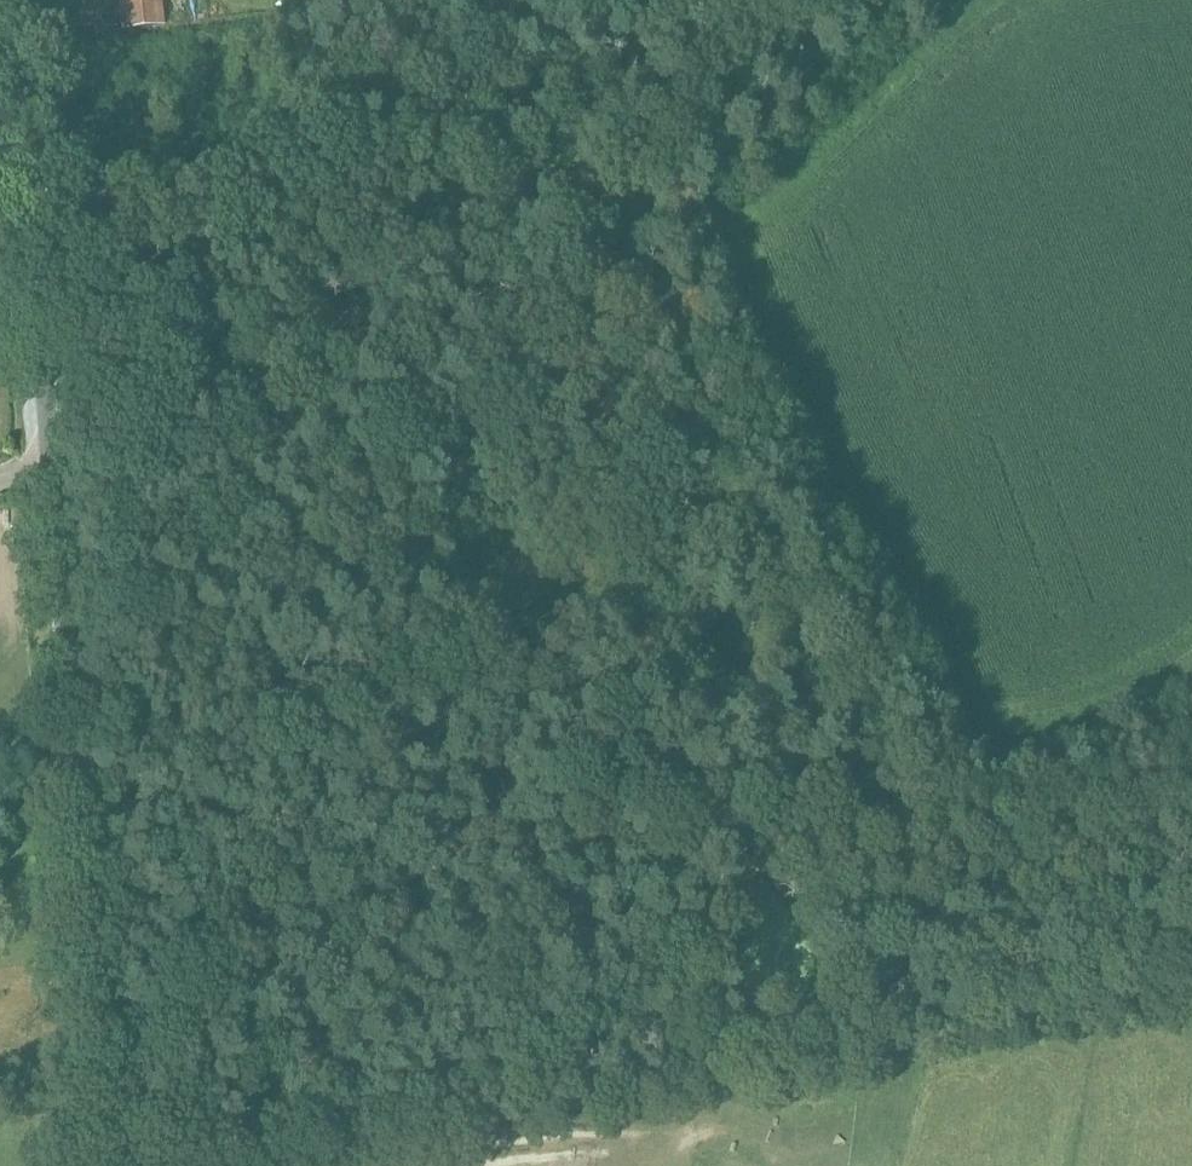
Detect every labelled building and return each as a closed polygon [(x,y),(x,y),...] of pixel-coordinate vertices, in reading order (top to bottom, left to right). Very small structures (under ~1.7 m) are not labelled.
[(121,26),(122,29),(165,26),(165,22),(163,0),(119,0),(121,26)] [(117,16),(102,17),(103,27),(118,26),(117,16)]
